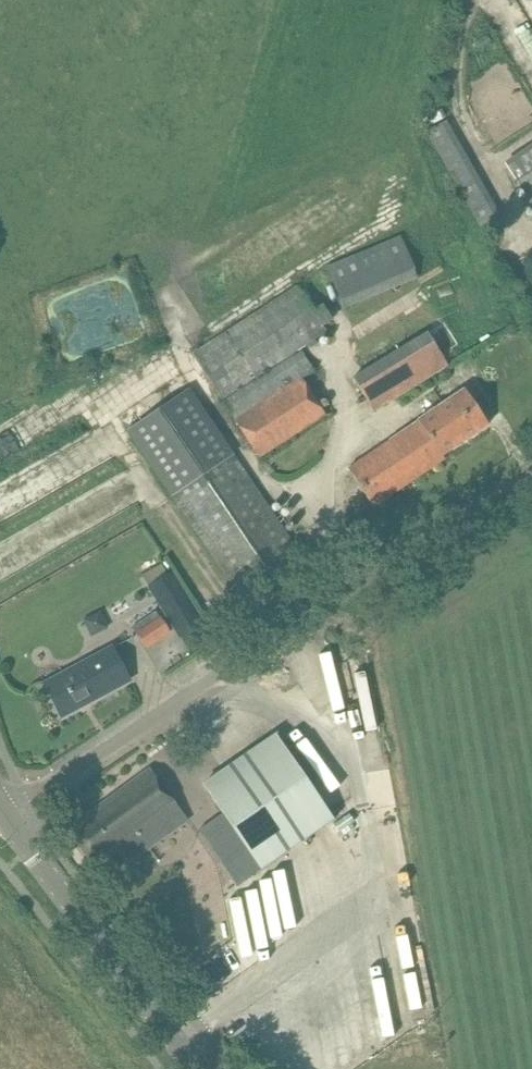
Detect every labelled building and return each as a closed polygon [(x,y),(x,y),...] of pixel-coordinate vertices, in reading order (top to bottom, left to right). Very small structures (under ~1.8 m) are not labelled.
[(531,69),(531,25),(520,0),(495,0),(485,5),(518,76),(531,69)] [(513,179),(531,207),(531,167),(513,179)] [(340,304),(419,281),(405,237),(327,260),(340,304)] [(297,285),(192,353),(259,457),(325,415),(301,378),(314,371),(300,350),(327,332),(323,328),(333,320),(323,304),(314,310),(297,285)] [(372,408),(450,366),(429,327),(365,361),(367,367),(354,374),(372,408)] [(172,495),(173,494),(241,596),(301,555),(233,454),(234,454),(189,388),(128,429),(172,495)] [(348,468),(362,488),(374,506),(445,459),(442,455),(488,424),(464,388),(417,420),(418,422),(348,468)] [(149,585),(147,587),(179,637),(180,637),(190,652),(213,638),(203,622),(204,622),(172,571),(168,574),(149,585)] [(157,611),(132,627),(136,633),(160,617),(157,611)] [(170,632),(160,617),(136,633),(145,648),(170,632)] [(62,716),(129,680),(112,647),(44,683),(62,716)] [(334,819),(275,733),(201,784),(248,853),(223,870),(230,881),(257,863),(261,869),(334,819)] [(96,866),(114,853),(136,837),(146,852),(187,821),(149,769),(90,813),(88,811),(67,826),(96,866)]
